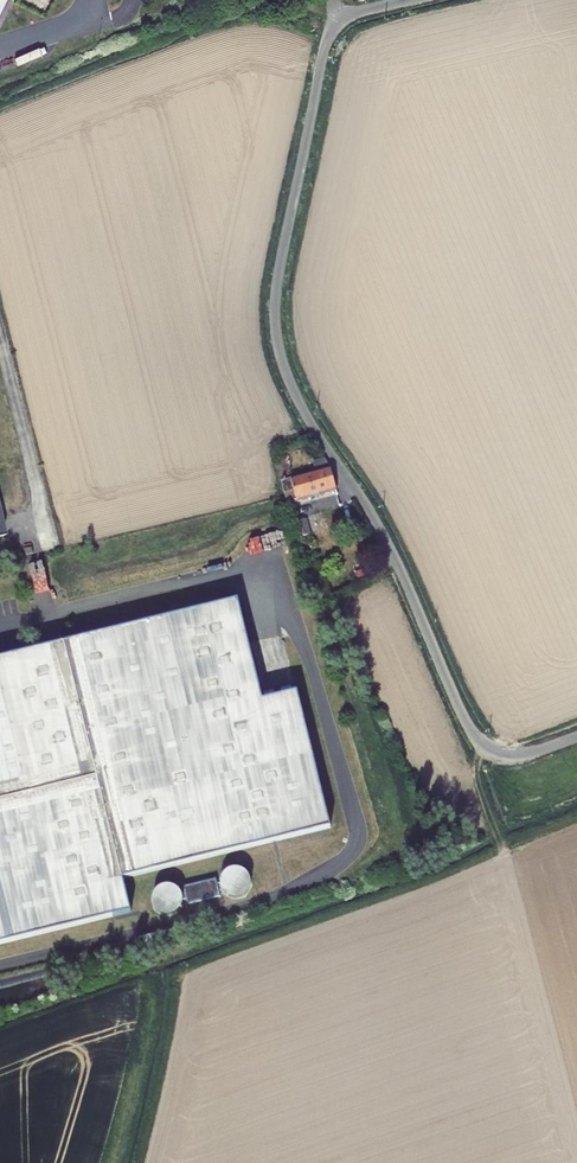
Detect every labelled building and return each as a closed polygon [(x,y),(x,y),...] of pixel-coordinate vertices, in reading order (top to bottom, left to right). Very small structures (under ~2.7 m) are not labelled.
[(316,471),(281,481),(287,505),(336,491),(330,468),(324,459),(313,462),(316,471)] [(306,519),(292,523),(297,538),(310,534),(306,519)] [(239,599),(0,660),(0,946),(134,912),(125,878),(332,825),(298,690),(264,698),(239,599)] [(257,869),(230,869),(229,893),(257,893),(257,869)] [(166,911),(225,898),(221,877),(162,889),(166,911)]
